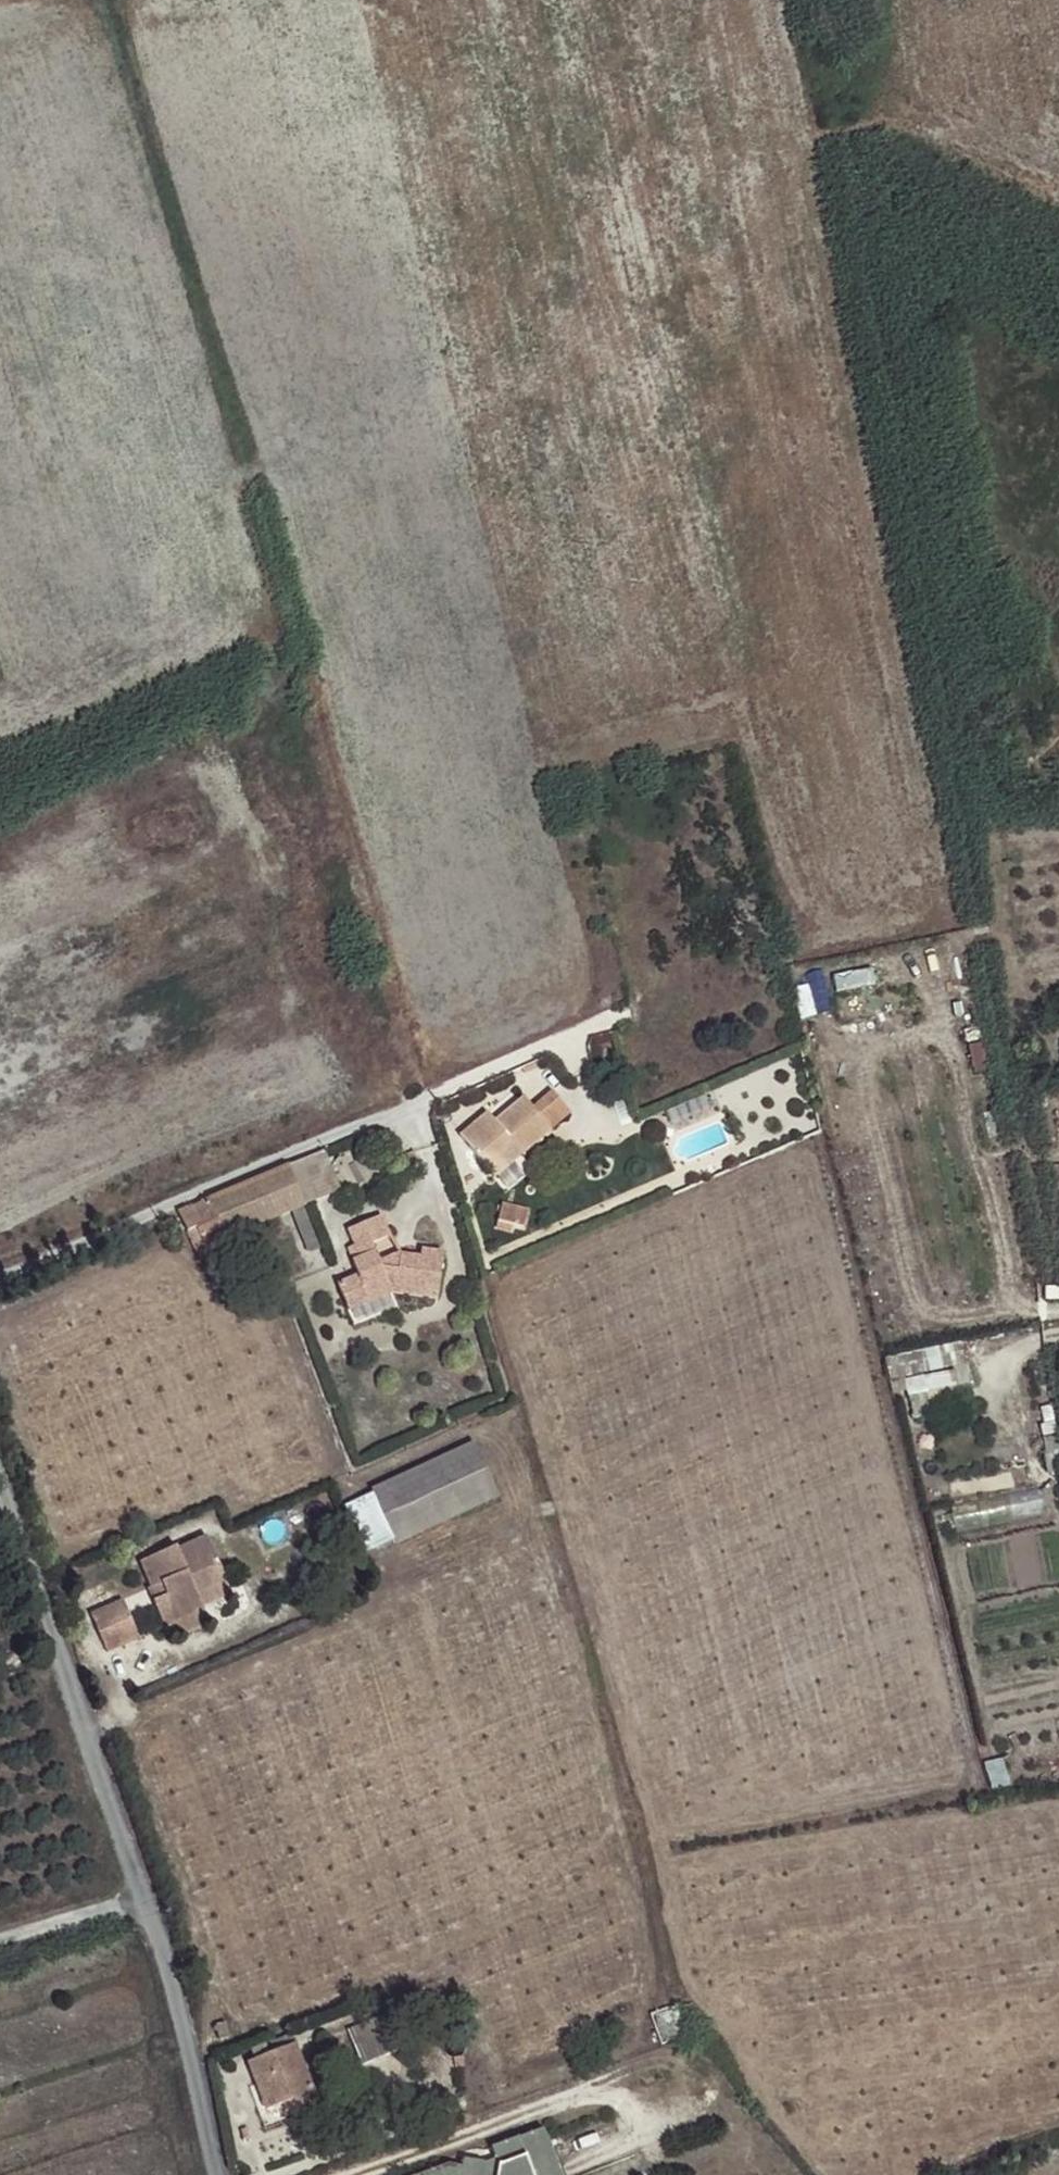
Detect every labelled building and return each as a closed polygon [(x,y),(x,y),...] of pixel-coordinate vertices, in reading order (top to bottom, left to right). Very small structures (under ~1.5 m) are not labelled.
[(839,987),(878,980),(875,961),(836,968),(839,987)] [(990,1066),(989,1041),(975,1041),(976,1067),(990,1066)] [(460,1138),(484,1167),(511,1145),(516,1152),(520,1156),(572,1113),(554,1093),(532,1111),(523,1099),(494,1123),(487,1115),(460,1138)] [(511,1145),(484,1167),(490,1174),(516,1152),(511,1145)] [(290,1167),(306,1207),(340,1193),(324,1153),(290,1167)] [(288,1214),(306,1207),(290,1167),(289,1165),(271,1172),(288,1214)] [(288,1214),(271,1172),(177,1211),(201,1261),(248,1241),(244,1232),(288,1214)] [(515,1211),(500,1207),(496,1230),(509,1233),(515,1211)] [(385,1214),(349,1228),(356,1245),(348,1248),(359,1277),(338,1285),(348,1312),(392,1295),(437,1298),(441,1252),(418,1250),(418,1258),(401,1257),(384,1263),(377,1241),(393,1235),(385,1214)] [(896,1395),(960,1381),(952,1341),(888,1354),(896,1395)] [(913,1413),(930,1412),(928,1392),(912,1393),(913,1413)] [(472,1442),(370,1489),(396,1544),(498,1497),(472,1442)] [(206,1536),(140,1565),(150,1588),(147,1590),(166,1634),(174,1639),(209,1623),(202,1607),(230,1594),(206,1536)] [(122,1605),(93,1617),(107,1650),(136,1638),(122,1605)] [(381,2016),(347,2030),(361,2066),(396,2051),(381,2016)] [(265,2110),(282,2103),(292,2100),(295,2107),(317,2099),(295,2045),(247,2063),(265,2110)] [(292,2100),(282,2103),(284,2111),(295,2107),(292,2100)] [(542,2129),(491,2147),(496,2163),(462,2159),(460,2166),(447,2164),(417,2174),(559,2174),(542,2129)]
